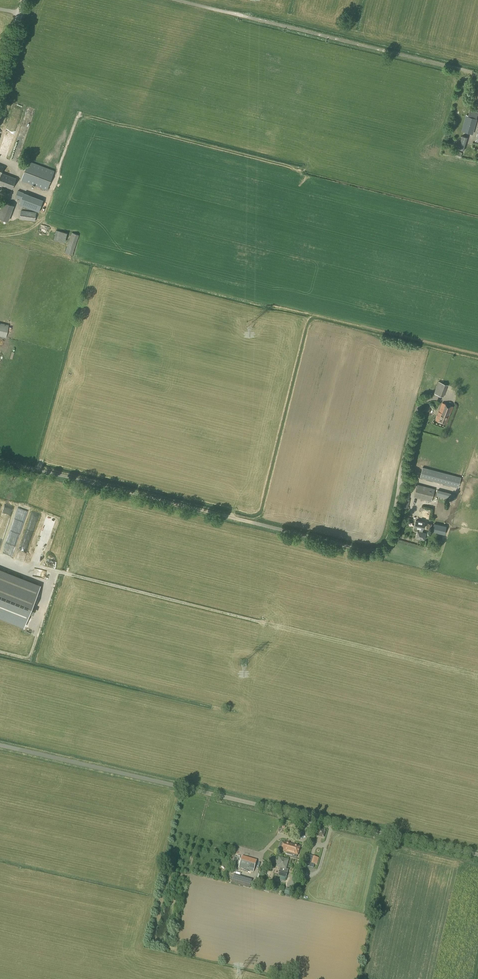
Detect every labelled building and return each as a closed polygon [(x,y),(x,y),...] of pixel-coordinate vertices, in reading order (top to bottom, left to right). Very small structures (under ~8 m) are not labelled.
[(26,117),(21,132),(27,134),(32,119),(26,117)] [(472,132),(475,119),(468,117),(464,130),(472,132)] [(15,134),(9,131),(6,137),(12,140),(15,134)] [(464,150),(468,137),(462,136),(458,149),(464,150)] [(47,190),(54,171),(28,161),(21,181),(47,190)] [(16,179),(2,173),(4,167),(0,166),(0,174),(1,175),(0,177),(0,185),(12,189),(16,179)] [(38,212),(43,201),(17,191),(15,198),(21,200),(19,205),(38,212)] [(14,206),(0,201),(0,219),(8,222),(14,206)] [(35,221),(36,213),(21,210),(19,219),(35,221)] [(65,242),(67,233),(56,230),(54,239),(65,242)] [(72,255),(79,235),(72,232),(65,253),(72,255)] [(6,338),(9,325),(0,323),(0,337),(6,338)] [(444,397),(447,389),(437,385),(434,393),(444,397)] [(446,424),(453,407),(442,402),(439,411),(438,411),(436,420),(446,424)] [(459,488),(461,477),(423,467),(420,478),(459,488)] [(433,497),(435,490),(417,485),(415,492),(433,497)] [(454,501),(456,494),(438,489),(436,496),(454,501)] [(407,510),(409,500),(409,499),(409,495),(404,494),(401,508),(407,510)] [(423,528),(425,522),(416,520),(414,526),(420,528),(419,531),(417,530),(416,537),(424,539),(426,532),(422,531),(423,528)] [(434,525),(434,533),(439,533),(439,530),(447,530),(447,525),(434,525)] [(24,628),(41,585),(0,569),(0,618),(24,628)] [(318,829),(316,836),(324,838),(326,831),(318,829)] [(293,849),(294,845),(283,842),(281,851),(286,852),(286,851),(288,851),(289,848),(293,849)] [(253,873),(257,860),(242,856),(238,868),(253,873)] [(317,865),(319,858),(313,856),(311,863),(305,862),(304,865),(313,868),(314,864),(317,865)] [(286,878),(289,869),(285,868),(287,861),(279,858),(276,867),(280,868),(278,875),(286,878)]
